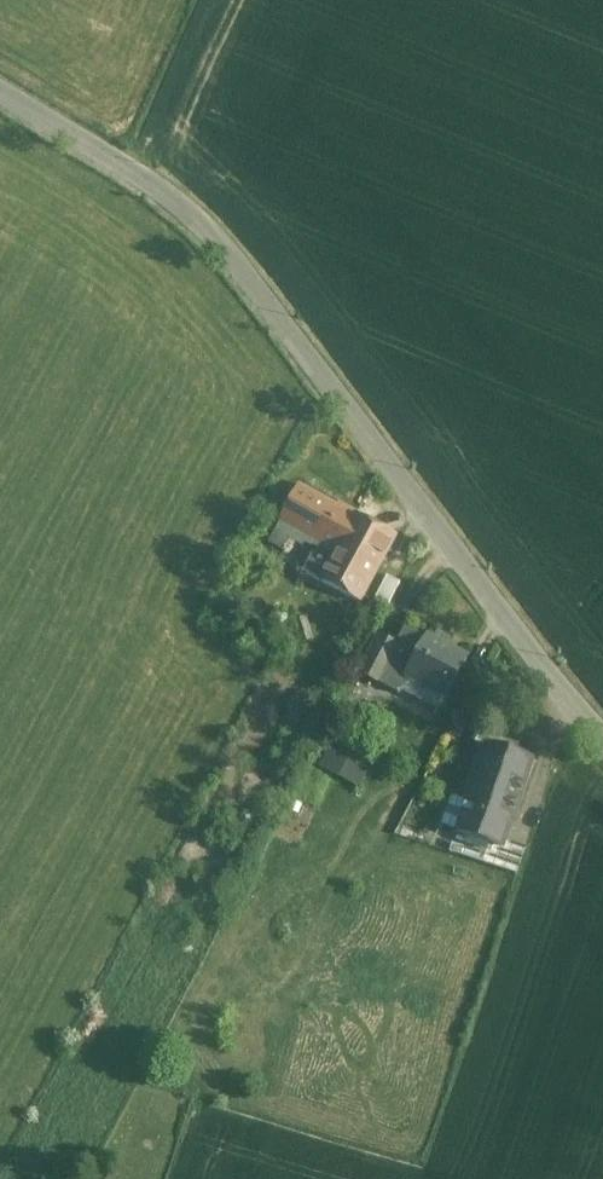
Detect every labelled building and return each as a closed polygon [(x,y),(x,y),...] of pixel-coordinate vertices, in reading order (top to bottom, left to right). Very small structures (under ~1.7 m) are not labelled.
[(334,507),(298,488),(281,520),(317,539),(334,507)] [(360,499),(343,490),(334,507),(351,516),(360,499)] [(334,507),(317,539),(334,549),(350,519),(351,516),(334,507)] [(334,549),(315,584),(354,605),(389,540),(350,519),(334,549)] [(387,576),(374,601),(387,608),(400,583),(387,576)] [(467,660),(405,628),(396,645),(398,646),(378,683),(400,695),(409,677),(447,697),(467,660)] [(381,637),(361,675),(378,683),(398,646),(396,645),(381,637)] [(373,762),(334,742),(320,768),(360,788),(373,762)] [(533,761),(487,745),(457,832),(478,839),(503,848),(504,843),(533,761)] [(503,848),(478,839),(474,852),(466,849),(463,857),(516,874),(524,850),(504,843),(503,848)]
